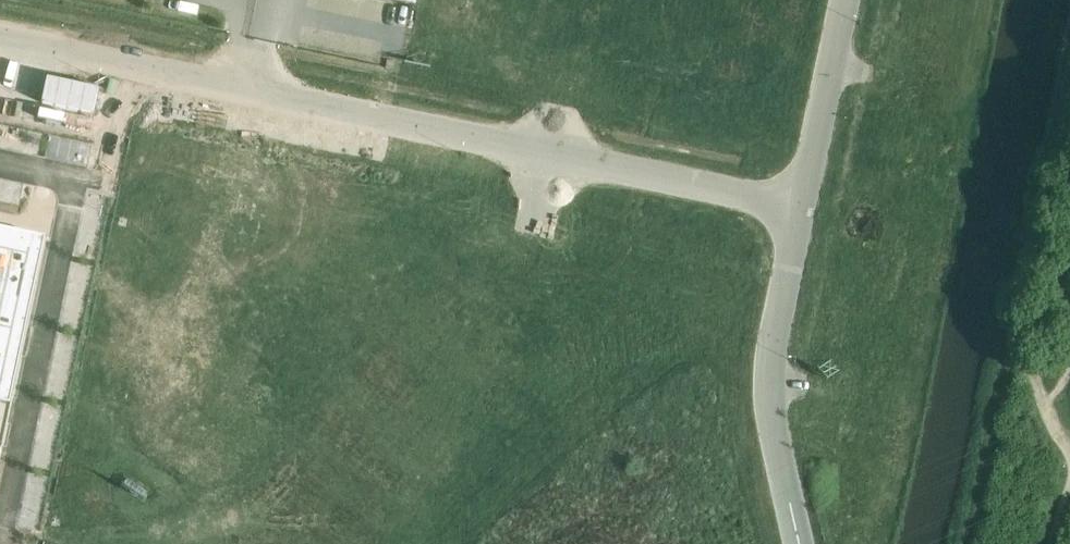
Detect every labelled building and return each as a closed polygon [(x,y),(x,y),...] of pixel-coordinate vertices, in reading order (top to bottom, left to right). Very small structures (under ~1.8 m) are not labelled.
[(411,4),(411,9),(416,10),(418,0),(390,0),(411,4)] [(45,242),(0,232),(0,454),(45,242)]
